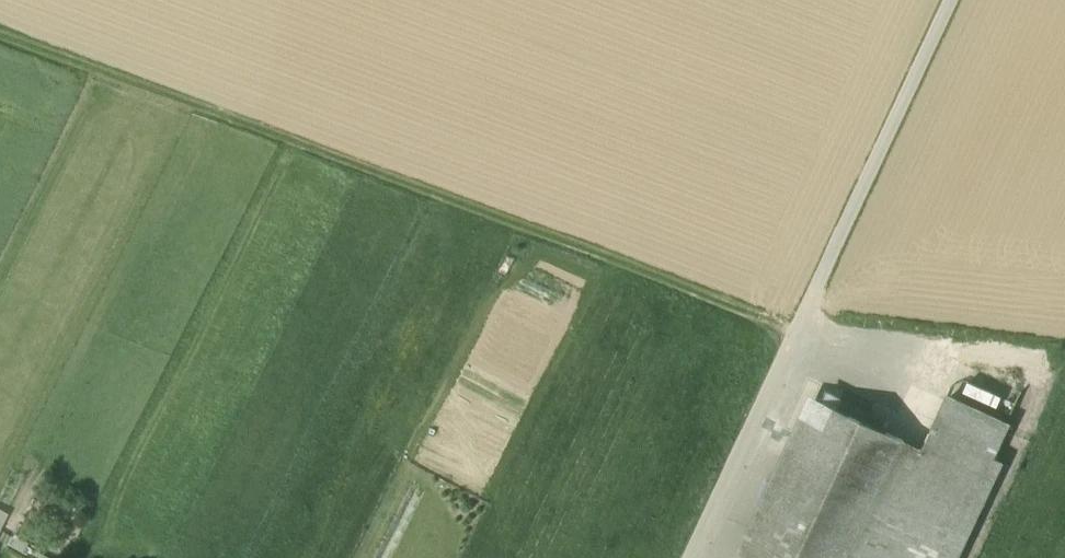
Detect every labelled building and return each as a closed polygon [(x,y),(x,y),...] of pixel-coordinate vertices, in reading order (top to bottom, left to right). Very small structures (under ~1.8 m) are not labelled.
[(1003,427),(944,400),(931,428),(952,438),(990,456),(1003,427)] [(997,405),(996,407),(997,410),(998,412),(1000,413),(1003,413),(1005,413),(1007,412),(1008,410),(1009,407),(1008,405),(1007,403),(1005,401),(1003,401),(1000,401),(998,403),(997,405)] [(856,417),(822,402),(816,413),(812,422),(803,442),(837,458),(856,417)] [(816,413),(810,411),(807,419),(812,422),(816,413)] [(856,417),(837,458),(803,442),(749,557),(848,557),(898,449),(881,441),(885,431),(856,417)] [(952,438),(931,428),(922,448),(912,470),(932,480),(952,438)] [(903,439),(885,431),(881,441),(898,449),(903,439)] [(903,439),(898,449),(848,557),(943,557),(991,456),(990,456),(952,438),(932,480),(912,470),(922,448),(903,439)]
